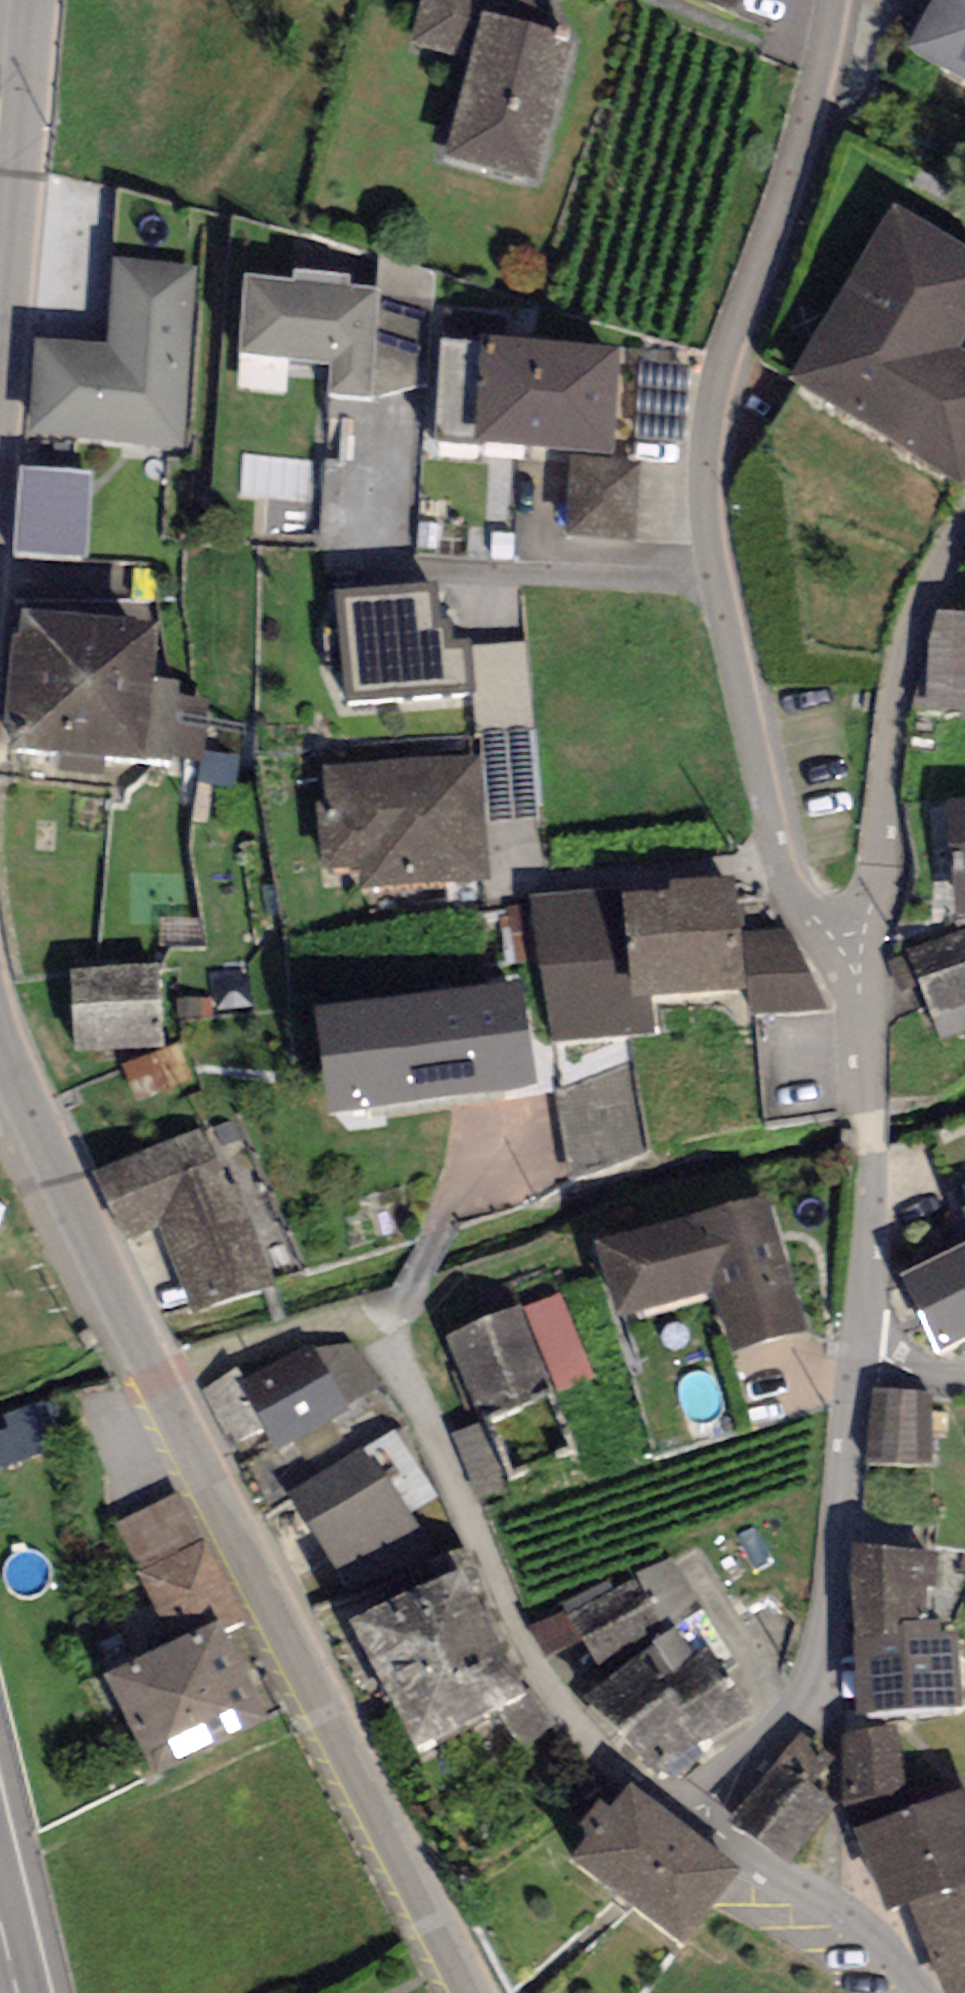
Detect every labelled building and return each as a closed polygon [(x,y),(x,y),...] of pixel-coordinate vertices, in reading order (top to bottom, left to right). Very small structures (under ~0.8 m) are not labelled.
[(411,43),(475,58),(450,168),(547,190),(580,43),(504,26),(510,0),(421,0),(411,43)] [(766,25),(776,0),(702,0),(766,25)] [(910,57),(964,87),(964,0),(943,0),(910,57)] [(895,223),(792,385),(964,488),(964,356),(958,352),(964,341),(964,256),(895,223)] [(107,351),(28,346),(22,441),(182,451),(194,268),(112,263),(107,351)] [(381,286),(246,283),(244,360),(336,361),(335,385),(425,387),(426,362),(380,341),(381,286)] [(619,359),(443,348),(437,451),(613,461),(619,359)] [(640,468),(572,463),(566,540),(634,545),(640,468)] [(89,480),(23,474),(16,556),(81,562),(89,480)] [(428,589),(340,600),(354,710),(471,695),(465,648),(455,649),(452,627),(433,630),(428,589)] [(160,640),(20,626),(6,763),(146,777),(160,640)] [(481,758),(322,774),(326,806),(317,807),(324,879),(362,875),(364,894),(493,881),(481,758)] [(939,815),(950,927),(964,925),(964,813),(939,815)] [(738,878),(535,901),(553,1050),(667,1036),(664,1011),(752,1001),(745,942),(738,878)] [(789,936),(745,942),(752,1001),(755,1019),(828,1009),(789,936)] [(908,958),(918,983),(964,964),(964,955),(958,938),(908,958)] [(919,989),(941,1043),(964,1033),(964,971),(919,989)] [(162,977),(77,979),(78,1055),(164,1053),(162,977)] [(521,989),(316,1019),(331,1124),(536,1095),(521,989)] [(207,1126),(96,1179),(130,1251),(158,1238),(198,1320),(281,1280),(207,1126)] [(772,1202),(599,1252),(620,1324),(716,1296),(734,1359),(812,1336),(772,1202)] [(906,1288),(944,1355),(964,1343),(964,1254),(906,1288)] [(522,1312),(442,1344),(474,1421),(554,1388),(522,1312)] [(240,1389),(275,1454),(344,1416),(309,1351),(240,1389)] [(937,1398),(869,1395),(865,1468),(933,1472),(937,1398)] [(17,1430),(0,1434),(0,1465),(68,1447),(54,1397),(11,1408),(17,1430)] [(169,1672),(106,1703),(145,1782),(262,1725),(235,1671),(257,1660),(181,1507),(119,1537),(144,1587),(131,1593),(169,1672)] [(933,1562),(860,1562),(861,1722),(961,1722),(961,1640),(933,1640),(933,1562)] [(637,1581),(568,1620),(599,1673),(668,1633),(637,1581)] [(529,1707),(465,1585),(354,1643),(418,1765),(529,1707)] [(647,1666),(591,1708),(658,1797),(759,1722),(711,1658),(666,1692),(647,1666)] [(899,1730),(840,1736),(848,1807),(906,1801),(899,1730)] [(834,1809),(777,1770),(737,1828),(794,1867),(834,1809)] [(739,1877),(627,1790),(572,1861),(683,1948),(739,1877)] [(855,1835),(888,1922),(911,1914),(941,1992),(964,1992),(964,1794),(855,1835)]
